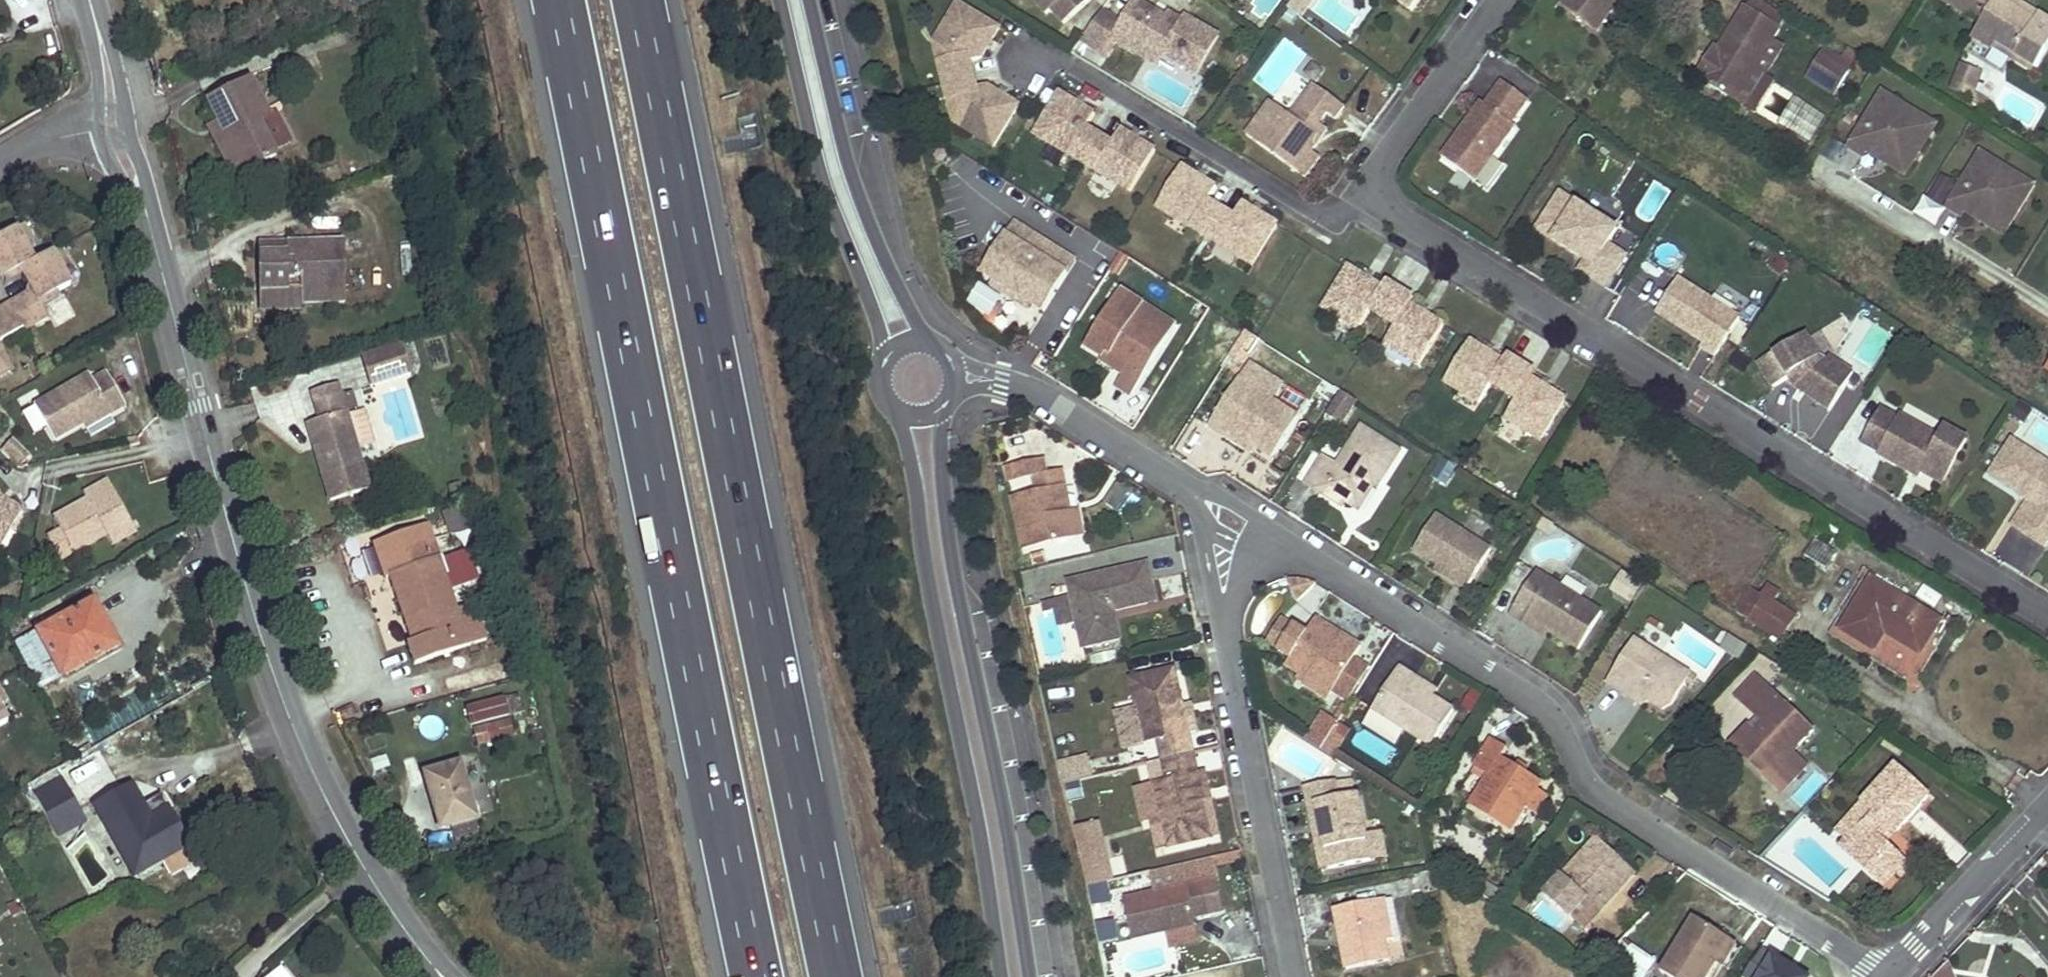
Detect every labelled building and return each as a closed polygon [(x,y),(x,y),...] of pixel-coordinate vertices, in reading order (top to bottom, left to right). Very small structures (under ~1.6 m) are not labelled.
[(1048,16),(1053,12),(1066,26),(1095,0),(1034,0),(1048,16)] [(1252,12),(1270,24),(1287,0),(1260,0),(1252,12)] [(1315,0),(1297,0),(1290,9),(1302,18),(1315,0)] [(1413,12),(1422,0),(1396,0),(1413,12)] [(1621,0),(1569,0),(1563,8),(1598,32),(1621,0)] [(1744,6),(1780,27),(1789,12),(1770,0),(1747,0),(1744,6)] [(1965,13),(1967,11),(1974,0),(1944,0),(1965,13)] [(1967,11),(1984,22),(1997,0),(1974,0),(1967,11)] [(1974,37),(1993,50),(1997,42),(2036,67),(2047,48),(2047,19),(2041,15),(2037,22),(2019,11),(2002,0),(1997,0),(1984,22),(1974,37)] [(2019,11),(2023,3),(2025,0),(2002,0),(2019,11)] [(2041,15),(2023,3),(2019,11),(2037,22),(2041,15)] [(1001,31),(960,5),(946,28),(954,61),(940,64),(946,85),(976,77),(972,63),(983,60),(1001,31)] [(1198,76),(1220,37),(1187,18),(1184,23),(1180,20),(1178,24),(1155,12),(1152,16),(1135,6),(1123,27),(1103,16),(1084,41),(1107,54),(1114,42),(1149,61),(1155,51),(1166,57),(1198,76)] [(1709,54),(1696,75),(1737,99),(1756,67),(1780,27),(1744,6),(1718,47),(1713,57),(1709,54)] [(954,61),(946,28),(936,45),(940,64),(954,61)] [(1997,42),(1993,50),(2032,73),(2036,67),(1997,42)] [(1713,57),(1718,47),(1714,44),(1709,54),(1713,57)] [(1843,59),(1826,47),(1822,53),(1840,65),(1843,59)] [(1860,55),(1850,49),(1843,59),(1854,65),(1860,55)] [(1155,51),(1149,61),(1160,68),(1166,57),(1155,51)] [(1822,53),(1810,71),(1838,89),(1850,71),(1854,65),(1843,59),(1840,65),(1822,53)] [(1756,67),(1737,99),(1756,111),(1776,79),(1756,67)] [(1952,90),(1971,97),(1980,74),(1961,67),(1952,90)] [(1810,71),(1805,79),(1833,97),(1838,89),(1810,71)] [(221,137),(236,169),(270,152),(255,121),(267,115),(249,77),(208,96),(220,120),(227,134),(221,137)] [(995,149),(1020,108),(991,89),(979,92),(976,77),(946,85),(950,106),(964,102),(972,135),(995,149)] [(1531,101),(1505,82),(1488,106),(1484,103),(1464,131),(1468,134),(1464,139),(1460,137),(1444,158),(1478,182),(1518,127),(1514,124),(1531,101)] [(1815,139),(1827,109),(1772,87),(1760,117),(1815,139)] [(1346,110),(1316,88),(1289,125),(1269,110),(1248,138),(1298,175),(1313,155),(1315,152),(1314,144),(1324,131),(1320,128),(1328,117),(1336,122),(1346,110)] [(1924,119),(1882,93),(1848,148),(1863,158),(1866,153),(1880,161),(1883,156),(1889,160),(1891,168),(1905,176),(1926,142),(1914,135),(1924,119)] [(1096,116),(1061,95),(1036,136),(1084,165),(1101,138),(1088,130),(1096,116)] [(964,102),(950,106),(955,125),(972,135),(964,102)] [(1936,126),(1924,119),(1914,135),(1926,142),(1936,126)] [(205,127),(212,141),(221,137),(227,134),(220,120),(205,127)] [(1131,194),(1156,153),(1122,131),(1113,145),(1101,138),(1084,165),(1131,194)] [(1328,133),(1324,131),(1314,144),(1315,152),(1328,133)] [(1468,134),(1464,131),(1460,137),(1464,139),(1468,134)] [(212,141),(227,173),(236,169),(221,137),(212,141)] [(2022,178),(1979,152),(1945,208),(1960,217),(1964,212),(1977,220),(1980,215),(1986,219),(1988,227),(2002,235),(2023,201),(2012,194),(2022,178)] [(1321,161),(1313,155),(1298,175),(1306,181),(1321,161)] [(1880,161),(1891,168),(1889,160),(1883,156),(1880,161)] [(1217,190),(1182,168),(1156,210),(1204,239),(1221,211),(1208,203),(1217,190)] [(2033,185),(2022,178),(2012,194),(2023,201),(2033,185)] [(1619,231),(1560,196),(1537,233),(1587,263),(1581,273),(1608,289),(1627,257),(1609,246),(1619,231)] [(1252,267),(1277,226),(1242,205),(1234,219),(1221,211),(1204,239),(1252,267)] [(1013,220),(980,271),(993,280),(1032,305),(1044,312),(1068,274),(1049,262),(1057,249),(1013,220)] [(26,223),(18,228),(27,244),(34,240),(26,223)] [(4,277),(35,260),(27,244),(18,228),(0,238),(0,271),(4,277)] [(258,243),(257,252),(286,252),(286,244),(258,243)] [(342,291),(342,244),(286,244),(286,252),(257,252),(259,290),(342,291)] [(61,245),(53,250),(62,265),(70,261),(61,245)] [(1068,274),(1076,261),(1057,249),(1049,262),(1068,274)] [(62,265),(53,250),(35,260),(4,277),(7,281),(23,272),(32,288),(8,302),(21,326),(47,311),(43,304),(60,294),(58,290),(72,282),(62,265)] [(1382,290),(1348,269),(1323,311),(1358,332),(1370,312),(1382,320),(1400,292),(1386,284),(1382,290)] [(1743,319),(1681,279),(1660,313),(1707,343),(1703,348),(1718,357),(1743,319)] [(993,280),(988,287),(1027,312),(1032,305),(993,280)] [(342,291),(259,290),(259,311),(289,310),(289,300),(342,300),(342,291)] [(1118,290),(1083,347),(1101,359),(1104,354),(1126,368),(1121,377),(1111,392),(1126,402),(1168,336),(1142,319),(1148,309),(1118,290)] [(1418,369),(1443,327),(1409,307),(1413,301),(1400,292),(1382,320),(1395,328),(1383,348),(1418,369)] [(70,299),(48,307),(55,329),(77,322),(70,299)] [(21,326),(8,302),(0,307),(0,338),(21,326)] [(1822,358),(1808,335),(1761,363),(1775,388),(1792,378),(1798,388),(1833,410),(1856,374),(1831,358),(1828,362),(1822,358)] [(1503,364),(1469,343),(1444,385),(1478,405),(1490,386),(1503,394),(1520,366),(1507,358),(1503,364)] [(8,360),(0,345),(0,365),(8,360)] [(411,376),(402,345),(361,356),(371,388),(411,376)] [(1104,354),(1101,359),(1099,363),(1121,377),(1126,368),(1104,354)] [(0,365),(0,374),(12,368),(8,360),(0,365)] [(1539,443),(1564,401),(1530,380),(1534,374),(1520,366),(1503,394),(1516,401),(1504,422),(1539,443)] [(90,381),(87,374),(34,404),(53,439),(105,410),(108,414),(123,405),(106,373),(90,381)] [(311,392),(320,420),(312,422),(319,447),(314,448),(330,501),(369,490),(357,449),(375,444),(365,410),(347,416),(346,413),(341,395),(338,385),(311,392)] [(1227,395),(1207,427),(1221,436),(1225,429),(1254,446),(1271,457),(1297,416),(1251,388),(1241,405),(1227,395)] [(1772,416),(1811,439),(1827,412),(1788,389),(1772,416)] [(1356,400),(1340,390),(1325,415),(1341,424),(1356,400)] [(341,395),(346,413),(358,409),(353,392),(341,395)] [(85,427),(108,414),(105,410),(83,423),(85,427)] [(1944,439),(1903,416),(1881,454),(1922,478),(1925,473),(1944,485),(1970,440),(1950,429),(1944,439)] [(307,424),(314,448),(319,447),(312,422),(307,424)] [(1322,456),(1305,484),(1321,493),(1323,489),(1346,503),(1353,508),(1373,476),(1383,482),(1402,451),(1361,425),(1337,465),(1322,456)] [(1249,454),(1254,446),(1225,429),(1221,436),(1249,454)] [(10,441),(1,450),(17,467),(27,457),(10,441)] [(2015,441),(1992,476),(2024,496),(2026,493),(2033,497),(2031,500),(2044,510),(2028,535),(2047,547),(2047,462),(2015,441)] [(1066,487),(1062,472),(1047,475),(1044,459),(1007,467),(1009,482),(1033,477),(1037,493),(1012,497),(1023,550),(1077,539),(1071,512),(1060,515),(1054,489),(1066,487)] [(1373,476),(1353,508),(1360,512),(1375,486),(1380,488),(1383,482),(1373,476)] [(107,478),(83,491),(87,498),(111,485),(107,478)] [(87,498),(54,515),(61,527),(46,534),(59,559),(106,534),(130,521),(111,485),(87,498)] [(1071,512),(1066,487),(1054,489),(1060,515),(1071,512)] [(1323,489),(1321,493),(1344,508),(1346,503),(1323,489)] [(22,511),(0,497),(0,506),(18,517),(22,511)] [(1,546),(18,517),(0,506),(0,545),(1,546)] [(1079,510),(1071,512),(1077,539),(1084,538),(1079,510)] [(1437,517),(1414,553),(1440,569),(1455,579),(1453,583),(1467,592),(1492,552),(1437,517)] [(130,521),(106,534),(111,545),(136,531),(130,521)] [(375,542),(386,580),(391,579),(440,563),(428,527),(375,542)] [(1816,539),(1805,556),(1827,570),(1838,552),(1816,539)] [(467,547),(445,556),(457,588),(480,580),(467,547)] [(440,563),(391,579),(411,641),(406,643),(413,665),(486,642),(475,607),(457,613),(440,563)] [(1067,584),(1081,649),(1121,640),(1114,613),(1148,605),(1144,588),(1152,587),(1148,566),(1067,584)] [(1440,569),(1437,573),(1453,583),(1455,579),(1440,569)] [(1536,572),(1508,617),(1523,626),(1527,620),(1549,634),(1578,652),(1602,612),(1536,572)] [(1873,579),(1842,630),(1874,651),(1886,632),(1921,653),(1941,620),(1873,579)] [(1769,585),(1763,595),(1774,602),(1780,592),(1769,585)] [(1155,603),(1152,587),(1144,588),(1148,605),(1155,603)] [(1752,588),(1737,612),(1781,639),(1796,616),(1774,602),(1763,595),(1752,588)] [(91,600),(38,630),(62,675),(98,656),(92,643),(110,633),(91,600)] [(1293,626),(1281,618),(1265,644),(1277,651),(1293,626)] [(1293,626),(1277,651),(1291,660),(1293,657),(1314,669),(1307,679),(1332,694),(1353,660),(1361,647),(1314,619),(1305,634),(1293,626)] [(1545,640),(1549,634),(1527,620),(1523,626),(1545,640)] [(1716,646),(1740,659),(1748,645),(1724,632),(1716,646)] [(110,633),(92,643),(98,656),(116,645),(110,633)] [(1635,637),(1605,683),(1622,693),(1627,685),(1647,698),(1663,708),(1673,702),(1685,682),(1693,687),(1698,677),(1635,637)] [(1371,672),(1353,660),(1332,694),(1351,705),(1371,672)] [(1399,667),(1371,713),(1433,751),(1457,712),(1434,699),(1410,685),(1414,676),(1399,667)] [(1175,670),(1130,681),(1145,746),(1159,743),(1168,783),(1154,786),(1164,830),(1169,850),(1214,840),(1205,803),(1201,804),(1196,778),(1200,777),(1190,735),(1186,736),(1179,709),(1184,708),(1175,670)] [(1439,691),(1414,676),(1410,685),(1434,699),(1439,691)] [(1303,686),(1328,701),(1332,694),(1307,679),(1303,686)] [(1627,685),(1622,693),(1641,706),(1647,698),(1627,685)] [(1748,726),(1732,743),(1764,774),(1787,750),(1809,726),(1765,685),(1746,704),(1758,715),(1766,722),(1756,733),(1748,726)] [(464,704),(472,743),(512,736),(504,697),(464,704)] [(1340,723),(1325,713),(1307,740),(1323,750),(1335,731),(1340,723)] [(1758,715),(1748,726),(1756,733),(1766,722),(1758,715)] [(1352,730),(1340,723),(1335,731),(1347,739),(1352,730)] [(1323,750),(1335,758),(1347,739),(1335,731),(1323,750)] [(1492,778),(1472,809),(1512,834),(1543,784),(1503,761),(1510,751),(1494,740),(1476,768),(1492,778)] [(1787,750),(1764,774),(1774,782),(1796,758),(1787,750)] [(477,821),(461,764),(426,773),(442,831),(477,821)] [(1850,839),(1843,847),(1878,879),(1898,857),(1884,844),(1877,839),(1888,826),(1894,832),(1928,795),(1896,767),(1864,803),(1874,812),(1864,823),(1854,814),(1841,830),(1850,839)] [(63,780),(35,797),(48,820),(76,803),(63,780)] [(1337,781),(1306,788),(1315,828),(1323,826),(1332,872),(1375,862),(1370,837),(1362,795),(1341,800),(1337,781)] [(130,783),(95,804),(117,842),(115,843),(135,877),(163,862),(191,846),(171,813),(168,815),(153,824),(145,810),(130,783)] [(1553,789),(1543,784),(1526,812),(1537,817),(1553,789)] [(1154,786),(1134,791),(1143,834),(1164,830),(1154,786)] [(161,802),(145,810),(153,824),(168,815),(161,802)] [(1888,826),(1877,839),(1884,844),(1894,832),(1888,826)] [(1384,834),(1370,837),(1375,862),(1389,859),(1384,834)] [(1596,839),(1546,896),(1570,920),(1587,901),(1592,896),(1601,904),(1622,881),(1609,869),(1618,858),(1596,839)] [(191,846),(163,862),(170,876),(199,860),(191,846)] [(1618,858),(1609,869),(1622,881),(1601,904),(1592,896),(1587,901),(1601,914),(1638,876),(1618,858)] [(1205,886),(1125,904),(1134,943),(1168,936),(1170,942),(1200,936),(1199,929),(1215,925),(1205,886)] [(1396,941),(1387,901),(1379,903),(1387,943),(1396,941)] [(1379,903),(1335,911),(1339,931),(1346,930),(1350,948),(1342,950),(1347,972),(1392,963),(1387,943),(1379,903)] [(1662,972),(1671,976),(1709,976),(1718,963),(1732,940),(1696,918),(1662,972)] [(1346,930),(1339,931),(1342,950),(1350,948),(1346,930)] [(1200,936),(1170,942),(1171,951),(1202,943),(1200,936)] [(1732,940),(1718,963),(1722,966),(1736,943),(1732,940)] [(1655,960),(1630,944),(1618,962),(1641,976),(1644,976),(1655,960)] [(1773,956),(1759,976),(1806,976),(1773,956)]
